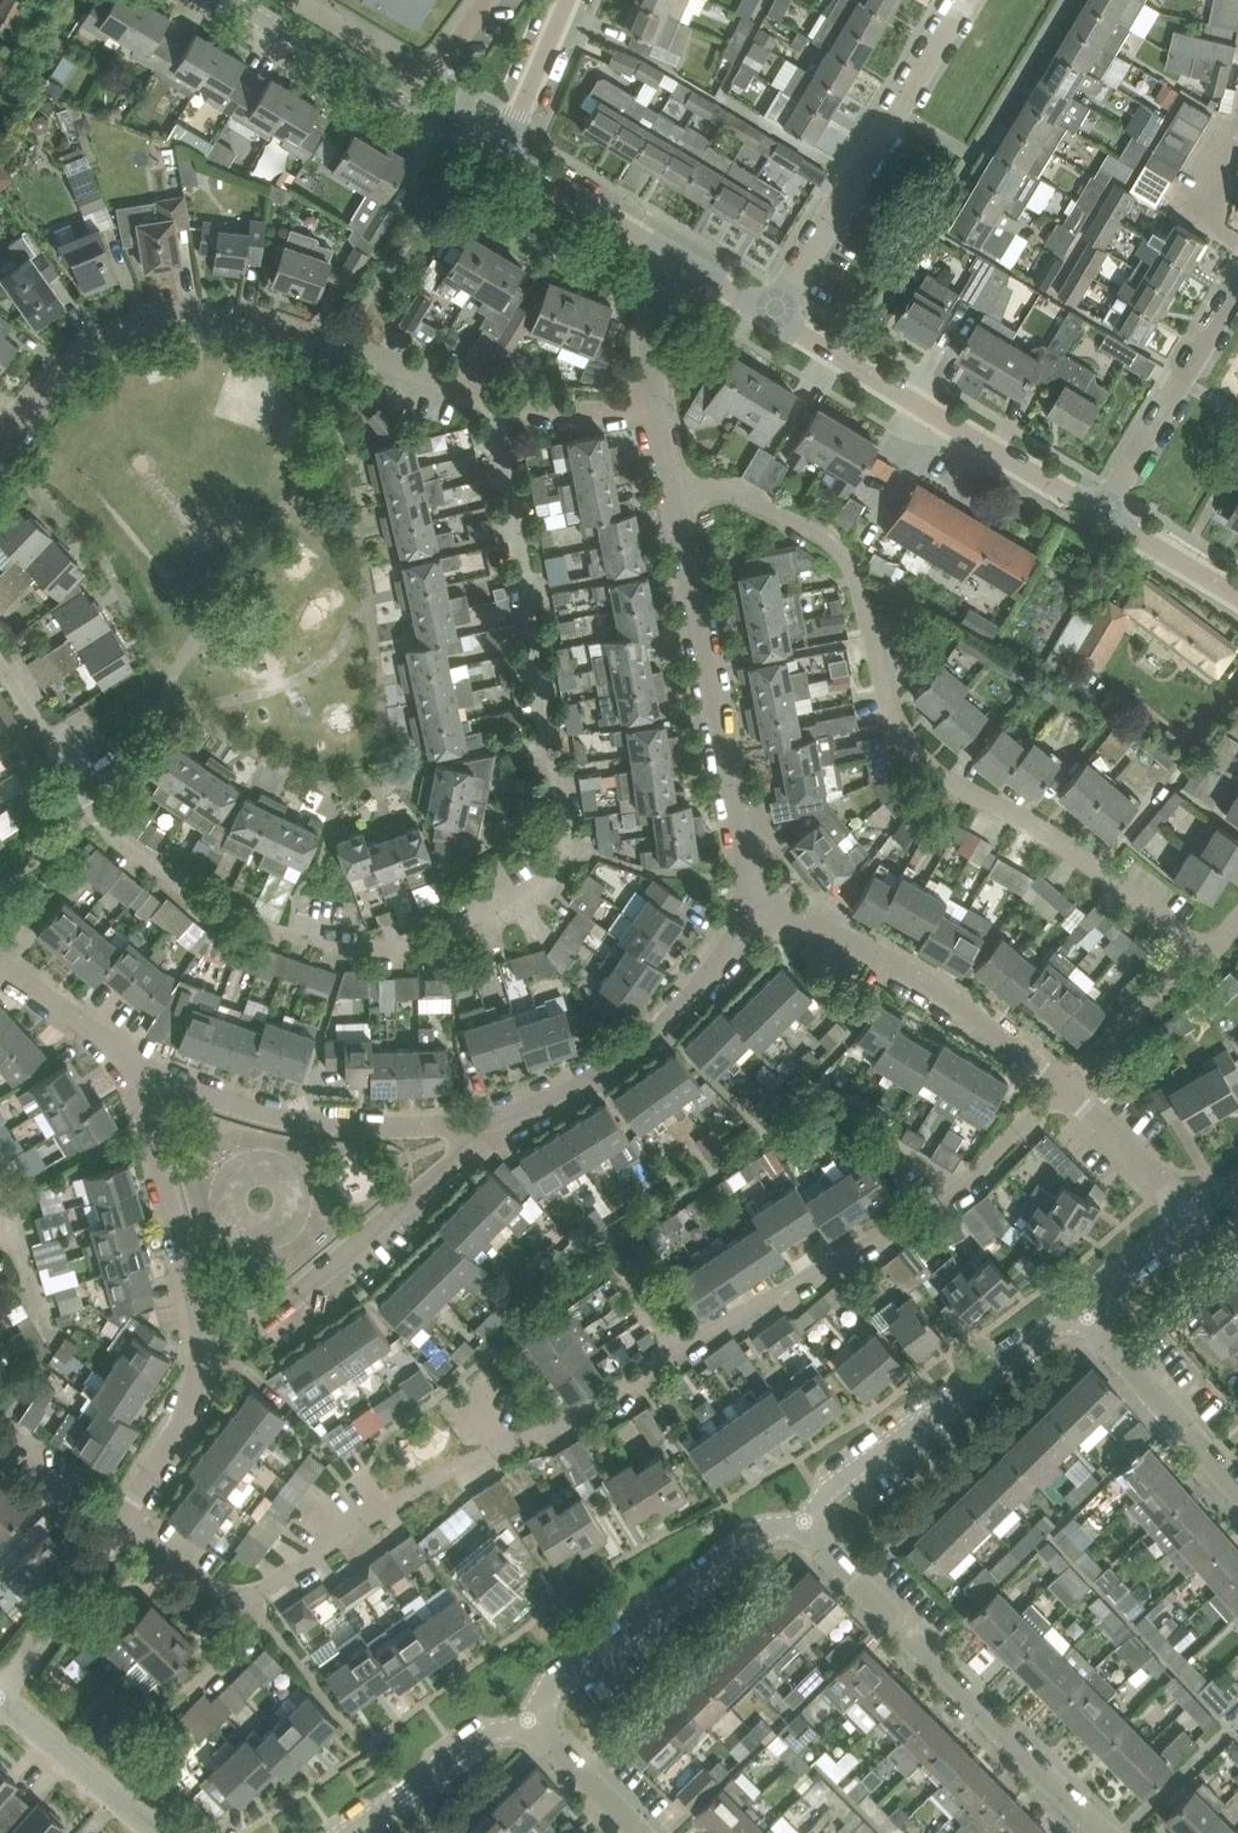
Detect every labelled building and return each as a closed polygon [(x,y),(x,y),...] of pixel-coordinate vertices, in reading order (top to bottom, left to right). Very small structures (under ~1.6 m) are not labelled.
[(20,0),(3,0),(0,5),(0,19),(13,27),(26,3),(20,0)] [(123,39),(146,1),(144,0),(113,0),(112,3),(107,0),(95,0),(82,23),(107,38),(111,32),(123,39)] [(415,22),(427,2),(424,0),(378,0),(415,22)] [(636,0),(635,0),(623,28),(654,40),(648,53),(678,66),(681,58),(666,51),(680,19),(636,0)] [(680,19),(688,0),(636,0),(680,19)] [(768,13),(780,19),(791,0),(775,0),(768,13)] [(873,41),(888,16),(861,0),(839,0),(830,15),(873,41)] [(888,16),(898,0),(861,0),(888,16)] [(1090,2),(1130,26),(1145,1),(1143,0),(1092,0),(1090,2)] [(1209,31),(1234,36),(1236,27),(1237,27),(1237,0),(1215,0),(1209,31)] [(146,1),(123,39),(136,46),(132,53),(157,68),(174,40),(161,32),(170,16),(146,1)] [(1075,27),(1117,53),(1133,27),(1130,26),(1090,2),(1075,27)] [(743,14),(730,41),(741,47),(755,20),(743,14)] [(815,40),(829,48),(858,66),(873,41),(830,15),(815,40)] [(1102,78),(1103,77),(1117,53),(1075,27),(1060,52),(1102,78)] [(762,28),(755,39),(772,49),(779,38),(762,28)] [(1172,48),(1198,54),(1234,61),(1237,44),(1177,29),(1172,48)] [(798,31),(791,44),(801,49),(808,36),(798,31)] [(174,40),(157,68),(194,91),(199,84),(221,46),(196,32),(187,48),(174,40)] [(58,36),(53,45),(63,50),(68,42),(58,36)] [(755,39),(741,64),(755,72),(762,61),(764,63),(772,49),(755,39)] [(734,60),(741,47),(730,41),(723,54),(734,60)] [(221,46),(199,84),(211,91),(207,98),(232,113),(249,84),(236,76),(245,61),(221,46)] [(632,73),(644,80),(645,78),(653,65),(643,59),(615,47),(608,64),(632,74),(632,73)] [(829,48),(814,73),(843,91),(858,66),(829,48)] [(1060,52),(1045,77),(1074,94),(1081,82),(1099,93),(1107,80),(1103,77),(1102,78),(1060,52)] [(1233,63),(1234,61),(1198,54),(1193,74),(1211,78),(1208,90),(1224,94),(1232,63),(1233,63)] [(739,100),(755,72),(741,64),(740,64),(741,65),(726,92),(739,100)] [(665,72),(653,65),(645,78),(658,85),(665,72)] [(785,90),(794,95),(828,116),(843,91),(814,73),(800,65),(785,90)] [(262,92),(249,84),(232,113),(269,135),(273,129),(296,91),(271,77),(262,92)] [(1074,94),(1045,77),(1030,102),(1070,126),(1078,130),(1093,106),(1074,94)] [(51,78),(46,88),(58,96),(64,86),(51,78)] [(684,104),(695,110),(703,96),(692,90),(679,81),(672,91),(670,95),(684,104)] [(1167,81),(1157,97),(1171,106),(1181,90),(1167,81)] [(296,91),(273,129),(286,136),(282,143),(307,158),(324,130),(311,122),(320,106),(296,91)] [(813,141),(828,116),(794,95),(778,121),(813,141)] [(695,110),(720,125),(728,111),(703,96),(695,110)] [(624,115),(608,143),(633,157),(660,112),(635,97),(624,115)] [(1178,112),(1205,128),(1213,115),(1186,98),(1178,112)] [(599,99),(582,128),(608,143),(624,115),(599,99)] [(1127,127),(1136,132),(1137,132),(1152,141),(1167,116),(1152,107),(1143,101),(1127,127)] [(1030,102),(1015,127),(1055,151),(1070,126),(1030,102)] [(720,125),(745,140),(754,126),(728,111),(720,125)] [(660,112),(633,157),(658,172),(674,145),(685,127),(660,112)] [(1170,125),(1197,141),(1205,128),(1178,112),(1170,125)] [(33,118),(32,127),(39,133),(48,129),(50,120),(42,114),(33,118)] [(86,114),(75,119),(80,133),(86,131),(92,128),(86,114)] [(1162,138),(1189,154),(1197,141),(1170,125),(1162,138)] [(754,126),(745,140),(756,147),(764,133),(754,126)] [(1015,127),(1000,152),(1040,176),(1055,151),(1015,127)] [(1136,132),(1121,156),(1137,166),(1152,141),(1137,132),(1136,132)] [(355,133),(333,170),(384,202),(410,160),(386,146),(384,150),(355,133)] [(1154,151),(1181,167),(1189,154),(1162,138),(1154,151)] [(263,139),(253,171),(275,177),(285,146),(263,139)] [(796,170),(804,156),(778,141),(770,154),(796,170)] [(674,145),(658,172),(683,187),(699,159),(700,157),(675,142),(674,145)] [(699,159),(683,187),(708,202),(724,174),(734,158),(709,144),(709,143),(699,159)] [(61,156),(84,212),(106,203),(84,148),(61,156)] [(193,149),(178,151),(184,186),(199,183),(193,149)] [(1128,180),(1137,166),(1121,156),(1121,157),(1112,151),(1103,165),(1128,180)] [(1146,164),(1173,180),(1181,167),(1154,151),(1146,164)] [(995,161),(991,159),(983,173),(986,175),(985,177),(1029,203),(1043,211),(1058,187),(1040,176),(1000,152),(995,161)] [(724,174),(708,202),(733,217),(749,189),(757,175),(733,161),(734,159),(734,158),(724,174)] [(0,163),(0,188),(14,176),(2,162),(0,163)] [(1146,164),(1138,177),(1165,193),(1173,180),(1146,164)] [(284,168),(275,183),(288,188),(296,175),(284,168)] [(1094,174),(1079,199),(1093,208),(1109,183),(1094,174)] [(749,189),(733,217),(758,232),(775,205),(775,204),(774,204),(782,190),(757,175),(749,189)] [(970,202),(1020,231),(1026,221),(1020,217),(1029,203),(985,177),(970,202)] [(1138,177),(1131,189),(1131,190),(1138,194),(1138,195),(1157,206),(1165,193),(1138,177)] [(1118,181),(1101,210),(1122,223),(1138,195),(1138,194),(1131,190),(1131,189),(1118,181)] [(272,183),(269,197),(281,202),(287,189),(272,183)] [(185,194),(156,199),(158,218),(138,221),(146,268),(182,263),(176,229),(191,227),(185,194)] [(1079,199),(1064,224),(1078,233),(1093,208),(1079,199)] [(1004,257),(1020,231),(970,202),(955,227),(1004,257)] [(366,229),(363,234),(377,242),(396,211),(383,203),(366,229)] [(1085,235),(1092,239),(1107,248),(1122,223),(1101,210),(1085,235)] [(250,233),(234,230),(234,229),(233,228),(233,227),(232,226),(231,225),(229,224),(204,220),(200,252),(216,254),(213,271),(233,273),(234,266),(246,267),(247,261),(261,263),(267,221),(252,219),(250,233)] [(1055,247),(1052,251),(1066,260),(1069,255),(1066,254),(1078,233),(1064,224),(1060,221),(1047,242),(1055,247)] [(1146,237),(1191,264),(1207,238),(1179,222),(1171,235),(1155,225),(1147,237),(1146,237)] [(118,277),(109,254),(105,245),(107,244),(100,226),(59,243),(66,261),(72,258),(85,290),(118,277)] [(279,263),(273,282),(317,296),(323,279),(349,288),(374,246),(361,238),(360,237),(342,268),(328,263),(334,248),(316,242),(318,237),(291,228),(285,247),(278,245),(276,262),(279,263)] [(9,243),(22,262),(2,275),(36,323),(63,303),(47,280),(59,272),(29,230),(9,243)] [(474,288),(496,250),(469,234),(460,249),(452,243),(443,257),(452,262),(440,283),(454,292),(451,297),(463,305),(474,288)] [(1145,254),(1138,267),(1176,290),(1191,264),(1146,237),(1138,250),(1145,254)] [(1092,239),(1076,265),(1096,276),(1111,251),(1107,249),(1107,248),(1092,239)] [(496,250),(474,288),(486,295),(479,307),(494,315),(523,267),(496,250)] [(1049,288),(1066,260),(1052,251),(1035,280),(1049,288)] [(962,295),(976,303),(999,265),(980,254),(972,267),(977,270),(962,295)] [(999,265),(976,303),(989,311),(1008,280),(1012,273),(999,265)] [(1079,305),(1096,276),(1076,265),(1059,293),(1079,305)] [(1120,291),(1121,292),(1160,315),(1176,290),(1138,267),(1130,279),(1128,278),(1120,291)] [(941,303),(951,286),(928,273),(901,320),(934,339),(952,309),(941,303)] [(506,324),(500,334),(497,339),(513,349),(526,327),(541,333),(538,338),(539,342),(540,344),(559,351),(563,341),(582,292),(550,280),(537,314),(518,303),(506,324)] [(399,323),(414,331),(432,300),(418,292),(399,323)] [(582,292),(563,341),(591,352),(581,377),(606,387),(615,349),(597,341),(611,303),(582,292)] [(1121,292),(1106,318),(1145,341),(1146,340),(1150,342),(1158,329),(1154,327),(1160,315),(1121,292)] [(1014,339),(992,374),(1024,394),(1034,377),(1046,384),(1052,374),(1065,352),(1066,352),(1086,318),(1073,309),(1051,346),(1046,343),(1034,347),(1032,350),(1014,339)] [(1014,339),(1019,329),(989,311),(963,357),(992,374),(1014,339)] [(16,343),(3,333),(11,322),(0,313),(0,366),(16,343)] [(481,365),(497,339),(500,334),(486,325),(467,356),(481,365)] [(1101,345),(1107,348),(1128,361),(1136,347),(1110,332),(1101,345)] [(1066,352),(1065,352),(1052,374),(1068,384),(1052,411),(1086,431),(1102,404),(1083,393),(1096,370),(1066,352)] [(728,403),(742,412),(765,374),(736,357),(720,384),(707,376),(686,412),(700,420),(708,408),(721,416),(728,403)] [(765,374),(742,412),(756,420),(749,433),(764,442),(794,392),(765,374)] [(394,425),(380,407),(368,417),(383,434),(394,425)] [(806,456),(823,466),(848,425),(819,407),(796,444),(797,445),(788,459),(800,467),(806,456)] [(848,425),(823,466),(839,476),(833,487),(845,494),(854,479),(855,480),(877,442),(848,425)] [(571,453),(574,467),(621,458),(618,443),(608,445),(605,432),(551,443),(554,456),(571,453)] [(380,459),(369,462),(372,476),(419,465),(413,438),(377,446),(380,459)] [(742,474),(757,483),(772,457),(757,449),(742,474)] [(879,455),(871,468),(888,478),(895,466),(879,455)] [(772,457),(757,483),(773,490),(788,465),(772,457)] [(540,458),(527,460),(530,475),(543,472),(540,458)] [(576,480),(559,484),(561,496),(615,486),(613,474),(624,472),(621,458),(574,467),(576,480)] [(419,465),(372,476),(376,490),(386,487),(389,500),(442,488),(454,485),(451,472),(436,476),(433,462),(419,465)] [(886,532),(906,544),(965,579),(972,567),(1013,591),(1036,553),(916,481),(886,532)] [(452,486),(443,489),(445,500),(455,498),(452,486)] [(581,507),(584,520),(631,510),(628,497),(618,499),(615,486),(561,496),(564,510),(581,507)] [(381,515),(385,529),(431,518),(428,505),(445,501),(445,500),(443,489),(442,488),(389,500),(392,512),(381,515)] [(832,517),(849,535),(870,493),(865,491),(860,501),(851,496),(832,517)] [(861,534),(871,542),(896,505),(886,498),(861,534)] [(0,523),(0,541),(16,557),(4,569),(1,572),(11,582),(54,537),(30,514),(27,518),(15,507),(0,523)] [(584,520),(580,521),(583,535),(601,532),(603,545),(650,536),(648,523),(647,521),(637,523),(634,510),(631,510),(584,520)] [(435,532),(431,518),(385,529),(388,543),(398,541),(401,554),(455,541),(452,528),(435,532)] [(552,528),(540,530),(542,541),(543,544),(555,542),(552,528)] [(653,549),(650,536),(603,545),(590,547),(592,561),(589,562),(591,575),(645,565),(642,551),(653,549)] [(54,537),(11,582),(22,592),(36,576),(61,599),(79,583),(87,575),(75,564),(78,561),(54,537)] [(503,571),(498,543),(485,546),(491,573),(503,571)] [(731,589),(734,604),(781,595),(798,591),(781,594),(778,581),(796,578),(794,568),(817,564),(815,557),(795,544),(746,554),(749,572),(739,574),(742,587),(731,589)] [(396,579),(399,593),(446,583),(443,569),(460,565),(457,552),(404,563),(406,576),(396,579)] [(566,552),(545,556),(548,570),(548,571),(550,583),(571,579),(566,552)] [(613,595),(616,609),(663,600),(660,585),(649,587),(647,574),(593,585),(596,598),(613,595)] [(1121,608),(1121,609),(1130,615),(1212,677),(1221,666),(1236,647),(1144,578),(1130,597),(1121,608)] [(54,647),(50,650),(57,661),(112,626),(94,598),(91,600),(79,583),(61,599),(58,603),(52,606),(71,636),(54,647)] [(412,604),(415,617),(477,604),(469,606),(466,593),(449,596),(446,583),(399,593),(402,607),(412,604)] [(497,599),(506,597),(503,584),(492,587),(495,599),(497,599)] [(557,609),(559,620),(575,617),(575,618),(579,617),(577,606),(581,605),(578,588),(552,593),(556,610),(557,609)] [(747,616),(750,628),(803,618),(798,591),(781,595),(734,604),(736,618),(747,616)] [(509,596),(506,597),(497,599),(500,615),(512,613),(509,596)] [(840,597),(830,599),(832,611),(832,613),(843,611),(843,610),(841,603),(840,597)] [(601,625),(604,639),(657,629),(655,616),(665,614),(663,600),(616,609),(618,622),(601,625)] [(407,646),(407,647),(460,636),(460,635),(457,635),(454,622),(471,619),(471,616),(479,614),(477,604),(415,617),(418,630),(407,632),(410,646),(407,646)] [(1096,620),(1071,662),(1087,672),(1093,662),(1121,615),(1105,604),(1100,613),(1096,620)] [(970,607),(959,624),(989,642),(999,625),(970,607)] [(832,615),(831,615),(833,629),(846,626),(843,613),(832,615)] [(575,617),(559,620),(562,632),(572,630),(577,629),(575,618),(575,617)] [(806,631),(803,618),(750,628),(752,641),(741,643),(744,658),(791,649),(789,634),(806,631)] [(112,626),(57,661),(65,673),(68,671),(86,659),(105,689),(135,670),(127,657),(130,655),(112,626)] [(487,629),(491,649),(505,646),(501,627),(487,629)] [(592,655),(595,668),(648,658),(646,646),(657,644),(654,630),(607,639),(610,652),(592,655)] [(957,644),(986,661),(992,651),(963,633),(957,644)] [(399,662),(402,676),(449,666),(446,652),(463,648),(460,636),(407,647),(410,659),(399,662)] [(1022,669),(992,651),(986,661),(1009,675),(1016,679),(1022,669)] [(572,657),(557,660),(557,664),(560,675),(575,672),(572,657)] [(648,658),(595,668),(597,681),(615,678),(617,692),(664,683),(661,669),(651,671),(648,658)] [(752,679),(754,692),(808,682),(805,668),(788,672),(786,658),(738,667),(741,681),(752,679)] [(847,659),(831,662),(833,676),(849,673),(850,673),(847,659)] [(914,695),(939,716),(939,717),(960,692),(961,693),(967,685),(941,663),(914,695)] [(416,688),(418,700),(472,689),(469,676),(452,679),(449,666),(402,676),(405,690),(416,688)] [(46,668),(36,675),(43,687),(44,686),(54,680),(46,668)] [(508,670),(500,672),(502,682),(511,680),(508,670)] [(849,673),(833,676),(835,688),(851,685),(849,673)] [(1009,675),(999,687),(1011,695),(1021,682),(1016,679),(1009,675)] [(1099,714),(1054,688),(1054,689),(1040,680),(1034,690),(1093,724),(1099,714)] [(512,682),(481,686),(483,703),(514,699),(512,682)] [(811,695),(808,682),(754,692),(757,704),(746,706),(749,721),(796,712),(793,698),(811,695)] [(667,697),(664,683),(617,692),(620,706),(603,709),(605,723),(659,712),(656,699),(667,697)] [(411,715),(414,729),(460,719),(458,706),(475,702),(472,689),(418,700),(421,713),(411,715)] [(986,714),(961,693),(960,692),(939,717),(939,716),(932,723),(958,746),(986,714)] [(569,720),(584,717),(581,700),(565,703),(569,720)] [(518,707),(505,709),(509,728),(512,727),(522,725),(521,721),(518,707)] [(836,715),(839,731),(859,727),(857,715),(856,711),(836,715)] [(4,718),(18,740),(27,734),(13,712),(4,718)] [(765,746),(768,745),(818,735),(816,722),(799,726),(796,712),(749,721),(752,735),(762,733),(765,746)] [(1117,724),(1143,746),(1151,737),(1125,715),(1117,724)] [(463,733),(460,719),(414,729),(417,743),(427,741),(430,754),(483,743),(481,729),(463,733)] [(632,755),(679,748),(677,734),(666,735),(664,722),(610,730),(614,757),(632,755)] [(1000,781),(1006,774),(1005,773),(1026,749),(1026,748),(1000,727),(973,759),(1000,781)] [(1201,758),(1210,763),(1229,734),(1220,729),(1201,758)] [(151,794),(162,802),(193,756),(183,749),(189,740),(177,732),(149,772),(161,780),(151,794)] [(781,757),(784,770),(838,759),(832,732),(768,745),(771,759),(781,757)] [(861,738),(865,755),(866,754),(888,750),(889,750),(885,733),(861,738)] [(41,756),(27,734),(18,740),(32,761),(41,756)] [(1177,759),(1151,737),(1143,746),(1169,768),(1177,759)] [(589,761),(587,743),(578,738),(574,739),(577,763),(589,761)] [(1005,773),(1006,774),(1031,795),(1058,763),(1032,741),(1026,748),(1026,749),(1005,773)] [(616,771),(618,784),(672,777),(670,764),(681,762),(679,748),(632,755),(633,769),(616,771)] [(435,776),(425,773),(422,788),(469,797),(486,800),(494,753),(445,764),(438,762),(435,776)] [(193,756),(162,802),(185,817),(222,763),(210,755),(204,764),(193,756)] [(1192,792),(1210,763),(1201,758),(1183,786),(1192,792)] [(789,797),(793,816),(827,800),(826,790),(843,787),(838,759),(784,770),(786,783),(776,785),(779,799),(789,797)] [(21,767),(34,787),(43,781),(30,761),(21,767)] [(1058,793),(1084,815),(1111,783),(1086,761),(1058,793)] [(183,866),(196,873),(231,810),(226,807),(239,788),(228,780),(234,771),(222,763),(185,817),(205,831),(200,839),(199,838),(183,866)] [(672,777),(618,784),(620,797),(637,795),(639,808),(687,802),(685,788),(674,790),(672,777)] [(55,801),(43,781),(34,787),(46,806),(55,801)] [(1111,783),(1084,815),(1110,837),(1137,805),(1111,783)] [(477,847),(486,800),(469,797),(422,788),(419,802),(429,804),(427,817),(442,820),(438,839),(477,847)] [(1176,790),(1154,816),(1162,823),(1184,797),(1176,790)] [(231,810),(196,873),(209,880),(226,847),(247,857),(254,842),(275,798),(262,792),(257,802),(245,796),(237,813),(231,810)] [(1226,813),(1237,821),(1237,794),(1226,813)] [(908,810),(895,795),(882,807),(895,822),(908,810)] [(275,798),(254,842),(266,848),(259,863),(271,869),(294,820),(283,814),(288,805),(275,798)] [(791,861),(800,872),(837,841),(851,830),(833,808),(827,800),(793,816),(805,831),(791,843),(799,854),(791,861)] [(655,820),(657,834),(704,827),(702,813),(692,815),(690,802),(687,802),(636,809),(637,822),(655,820)] [(917,829),(925,833),(932,822),(910,808),(896,832),(910,841),(917,829)] [(140,809),(127,828),(138,836),(151,817),(140,809)] [(596,814),(598,839),(620,837),(618,826),(610,827),(608,813),(596,814)] [(294,820),(271,869),(283,875),(290,859),(303,865),(324,822),(311,816),(306,826),(294,820)] [(1140,849),(1162,823),(1154,816),(1131,842),(1140,849)] [(151,817),(138,836),(155,847),(166,831),(149,820),(152,817),(151,817)] [(389,824),(406,869),(412,886),(438,876),(442,887),(476,866),(457,850),(449,859),(436,848),(428,851),(419,825),(406,829),(403,819),(389,824)] [(943,832),(952,837),(959,825),(950,820),(945,829),(932,822),(925,833),(918,847),(931,854),(943,832)] [(381,882),(386,895),(399,890),(393,874),(406,869),(389,824),(376,829),(379,839),(368,843),(367,844),(381,882)] [(369,886),(381,882),(367,844),(368,843),(363,830),(350,835),(347,825),(333,830),(349,875),(363,870),(369,886)] [(957,849),(970,856),(976,844),(980,837),(959,825),(952,837),(961,842),(957,849)] [(1200,854),(1227,872),(1235,877),(1237,873),(1237,838),(1218,826),(1200,854)] [(706,842),(704,827),(657,834),(659,847),(641,850),(643,864),(697,856),(696,843),(706,842)] [(620,839),(620,837),(598,839),(600,851),(614,855),(612,840),(620,839)] [(837,841),(800,872),(809,883),(817,876),(826,886),(868,852),(859,841),(846,852),(837,841)] [(970,856),(990,868),(997,855),(989,850),(976,844),(970,856)] [(85,875),(105,892),(124,869),(98,847),(83,861),(91,868),(85,875)] [(1209,900),(1227,872),(1200,854),(1192,849),(1174,878),(1209,900)] [(1028,889),(1027,891),(1036,878),(997,855),(990,868),(1028,889)] [(876,923),(882,912),(895,885),(883,877),(889,867),(880,862),(852,909),(876,923)] [(895,885),(882,912),(902,924),(924,887),(910,879),(916,869),(907,864),(895,885)] [(124,869),(105,892),(109,888),(120,897),(128,904),(130,901),(144,886),(124,869)] [(583,882),(600,893),(606,885),(589,873),(583,882)] [(1050,919),(1059,909),(1059,908),(1068,898),(1040,874),(1036,878),(1027,891),(1023,897),(1050,919)] [(924,887),(902,924),(923,936),(924,936),(945,900),(932,892),(938,882),(930,877),(924,887)] [(648,897),(633,917),(668,941),(683,920),(673,913),(683,898),(654,878),(643,894),(648,897)] [(34,882),(10,911),(22,921),(45,892),(34,882)] [(569,902),(579,909),(590,917),(604,897),(600,893),(583,882),(569,902)] [(228,896),(242,903),(246,905),(252,893),(234,884),(228,896)] [(162,901),(144,886),(130,901),(138,908),(135,911),(146,920),(151,915),(164,900),(163,900),(162,901)] [(278,919),(283,908),(258,896),(253,908),(278,919)] [(164,900),(151,915),(170,931),(172,929),(173,929),(186,913),(167,897),(164,900)] [(1059,908),(1059,909),(1066,915),(1075,905),(1068,898),(1059,908)] [(37,932),(56,949),(85,916),(65,899),(37,932)] [(924,936),(923,936),(917,946),(939,959),(960,922),(949,916),(955,905),(945,900),(924,936)] [(1114,922),(1095,906),(1079,923),(1088,932),(1094,925),(1104,932),(1114,922)] [(960,922),(939,959),(962,972),(992,920),(969,907),(960,922)] [(90,909),(85,916),(56,949),(75,965),(103,932),(93,924),(99,917),(90,909)] [(392,909),(377,915),(381,926),(396,921),(392,909)] [(579,909),(565,929),(582,941),(595,922),(590,918),(590,917),(579,909)] [(607,930),(628,945),(629,944),(654,962),(655,961),(668,941),(633,917),(632,919),(621,911),(607,930)] [(196,953),(199,950),(212,930),(205,929),(186,913),(173,929),(180,935),(178,938),(196,953)] [(408,919),(412,930),(425,925),(421,914),(408,919)] [(1104,932),(1123,949),(1132,938),(1114,922),(1104,932)] [(103,932),(75,965),(95,981),(103,973),(102,972),(122,949),(121,948),(111,939),(119,930),(111,924),(104,933),(103,932)] [(565,929),(549,952),(564,971),(578,951),(576,949),(582,941),(565,929)] [(196,953),(196,954),(223,964),(226,955),(235,958),(242,939),(212,930),(199,950),(196,953)] [(102,972),(103,973),(121,988),(149,956),(137,946),(143,940),(134,932),(121,948),(122,949),(102,972)] [(974,967),(994,985),(1022,953),(1002,935),(974,967)] [(1143,948),(1132,938),(1123,949),(1134,959),(1142,966),(1151,955),(1143,948)] [(242,939),(235,958),(244,961),(242,968),(256,973),(265,947),(242,939)] [(614,965),(649,989),(664,967),(655,961),(654,962),(629,944),(628,945),(620,956),(611,950),(605,958),(614,965)] [(1022,953),(994,985),(1013,1001),(1021,992),(1020,991),(1040,968),(1039,968),(1029,959),(1036,951),(1028,944),(1022,953)] [(1021,992),(1016,998),(1033,1013),(1038,1007),(1066,975),(1075,966),(1065,957),(1069,952),(1060,944),(1021,992)] [(149,956),(121,988),(140,1005),(142,1003),(157,1013),(178,982),(158,964),(168,953),(159,945),(149,956)] [(265,947),(256,973),(270,978),(272,971),(282,975),(289,955),(265,947)] [(521,954),(527,974),(537,971),(539,979),(561,972),(562,973),(564,971),(549,952),(548,953),(546,947),(521,954)] [(472,960),(478,979),(487,976),(489,982),(502,978),(498,962),(495,952),(472,960)] [(498,962),(502,978),(506,988),(519,984),(517,977),(527,974),(521,954),(498,962)] [(289,955),(282,975),(281,978),(295,982),(296,979),(306,983),(313,963),(289,955)] [(635,1010),(649,989),(614,965),(605,958),(600,966),(609,972),(600,986),(604,988),(591,1006),(611,1019),(623,1002),(635,1010)] [(461,963),(467,983),(478,979),(472,960),(461,963)] [(313,963),(306,983),(315,986),(314,989),(328,993),(335,971),(313,963)] [(764,983),(803,1022),(821,1003),(782,964),(764,983)] [(1066,975),(1038,1007),(1057,1024),(1085,992),(1093,983),(1095,980),(1077,964),(1066,975)] [(337,995),(370,994),(370,988),(369,968),(345,969),(337,995)] [(418,976),(419,997),(419,1012),(451,1010),(451,995),(447,968),(418,968),(419,976),(418,976)] [(1199,1001),(1210,1016),(1237,990),(1237,980),(1230,972),(1199,1001)] [(394,999),(395,999),(409,999),(409,997),(419,997),(418,976),(394,977),(394,999)] [(395,1003),(395,999),(394,999),(394,977),(370,977),(370,988),(370,994),(371,1010),(381,1009),(380,1003),(395,1003)] [(157,1013),(146,1030),(180,1041),(178,1045),(202,1054),(220,1003),(212,1000),(213,995),(199,990),(200,985),(180,978),(178,982),(157,1013)] [(746,1000),(777,1030),(787,1019),(796,1028),(803,1022),(764,983),(746,1000)] [(1085,992),(1057,1024),(1077,1041),(1105,1009),(1093,998),(1101,989),(1093,983),(1085,992)] [(746,1000),(730,1017),(751,1038),(760,1047),(770,1037),(778,1046),(785,1039),(777,1030),(746,1000)] [(12,1015),(0,1001),(0,1025),(12,1015)] [(537,1004),(540,1015),(553,1056),(577,1048),(570,1025),(564,1007),(548,1012),(545,1002),(537,1004)] [(864,1057),(872,1062),(878,1051),(879,1052),(895,1026),(896,1027),(902,1016),(879,1002),(857,1038),(870,1046),(864,1057)] [(220,1003),(202,1054),(226,1062),(240,1021),(226,1017),(230,1006),(220,1003)] [(477,1067),(502,1060),(486,1008),(485,1003),(459,1011),(470,1044),(477,1067)] [(486,1008),(502,1060),(524,1052),(526,1052),(516,1022),(517,1022),(514,1011),(498,1016),(495,1005),(486,1008)] [(730,1017),(721,1008),(702,1027),(733,1057),(751,1038),(730,1017)] [(240,1021),(226,1062),(251,1070),(254,1059),(253,1059),(267,1019),(243,1010),(240,1021)] [(1185,1010),(1164,1023),(1175,1040),(1196,1027),(1185,1010)] [(253,1059),(254,1059),(277,1067),(290,1027),(294,1016),(286,1013),(282,1024),(267,1019),(253,1059)] [(28,1033),(12,1015),(0,1025),(0,1058),(28,1033)] [(526,1052),(524,1052),(528,1064),(553,1056),(540,1015),(517,1022),(516,1022),(526,1052)] [(600,1020),(590,1028),(597,1037),(603,1032),(607,1029),(606,1028),(605,1028),(600,1020)] [(433,1026),(420,1026),(420,1047),(421,1089),(446,1088),(446,1047),(434,1047),(433,1026)] [(878,1051),(872,1062),(886,1070),(879,1080),(887,1085),(894,1075),(916,1039),(896,1027),(895,1026),(879,1052),(878,1051)] [(290,1027),(277,1067),(301,1076),(315,1035),(290,1027)] [(741,1065),(733,1057),(702,1027),(684,1045),(714,1075),(726,1063),(735,1072),(741,1065)] [(829,1049),(837,1041),(827,1031),(819,1039),(829,1049)] [(14,1081),(46,1052),(28,1033),(0,1058),(0,1065),(14,1081)] [(372,1080),(371,1080),(371,1091),(397,1090),(396,1048),(382,1048),(382,1037),(372,1038),(372,1049),(371,1049),(372,1080)] [(371,1080),(372,1080),(371,1049),(372,1049),(372,1038),(325,1040),(326,1066),(346,1066),(346,1080),(371,1080)] [(916,1039),(894,1075),(916,1089),(922,1079),(921,1078),(937,1052),(936,1051),(916,1039)] [(921,1078),(922,1079),(934,1086),(928,1096),(936,1101),(942,1091),(943,1091),(965,1055),(942,1041),(936,1051),(937,1052),(921,1078)] [(396,1048),(397,1090),(421,1089),(420,1047),(396,1048)] [(794,1064),(804,1074),(819,1058),(809,1048),(794,1064)] [(1215,1115),(1237,1102),(1237,1097),(1230,1084),(1237,1080),(1237,1067),(1227,1048),(1202,1063),(1206,1070),(1193,1077),(1215,1115)] [(655,1066),(687,1110),(695,1105),(688,1095),(701,1085),(676,1051),(655,1066)] [(965,1055),(943,1091),(964,1104),(986,1068),(965,1055)] [(815,1085),(825,1091),(840,1066),(833,1062),(822,1073),(815,1085)] [(31,1115),(45,1107),(81,1085),(68,1063),(32,1085),(32,1086),(18,1094),(31,1115)] [(769,1088),(766,1091),(777,1101),(785,1094),(776,1085),(781,1080),(765,1063),(755,1074),(769,1088)] [(635,1081),(660,1115),(671,1107),(679,1119),(688,1112),(687,1110),(655,1066),(635,1081)] [(986,1068),(964,1104),(965,1105),(960,1113),(981,1126),(1008,1081),(986,1068)] [(1191,1129),(1215,1115),(1193,1077),(1181,1084),(1177,1077),(1172,1081),(1152,1092),(1168,1121),(1181,1113),(1191,1129)] [(660,1115),(635,1081),(614,1096),(639,1131),(652,1121),(659,1131),(667,1125),(660,1115)] [(58,1129),(68,1123),(94,1107),(93,1106),(81,1085),(45,1107),(58,1129)] [(759,1120),(777,1101),(766,1091),(748,1109),(759,1120)] [(846,1105),(867,1118),(875,1106),(853,1092),(846,1105)] [(68,1123),(81,1145),(117,1123),(103,1100),(93,1106),(94,1107),(68,1123)] [(584,1115),(614,1161),(621,1157),(615,1146),(629,1137),(606,1101),(584,1115)] [(10,1129),(4,1120),(7,1118),(0,1106),(0,1134),(10,1129)] [(875,1106),(867,1118),(876,1123),(884,1111),(875,1106)] [(563,1129),(586,1165),(599,1156),(605,1167),(614,1161),(584,1115),(563,1129)] [(888,1131),(910,1144),(917,1132),(896,1119),(888,1131)] [(931,1156),(953,1170),(963,1154),(955,1149),(960,1141),(957,1132),(950,1127),(941,1140),(931,1156)] [(705,1134),(717,1151),(725,1145),(713,1128),(705,1134)] [(791,1134),(799,1146),(808,1140),(800,1128),(791,1134)] [(14,1155),(25,1148),(18,1136),(15,1137),(10,1129),(0,1134),(0,1155),(4,1161),(14,1155)] [(542,1142),(572,1188),(580,1183),(573,1173),(586,1165),(563,1129),(542,1142)] [(917,1132),(910,1144),(919,1149),(926,1137),(917,1132)] [(1069,1179),(1081,1167),(1046,1132),(1034,1144),(1069,1179)] [(708,1158),(717,1151),(705,1134),(695,1141),(708,1158)] [(791,1134),(772,1148),(779,1159),(799,1146),(791,1134)] [(564,1193),(572,1188),(542,1142),(521,1156),(544,1192),(557,1183),(564,1193)] [(26,1149),(25,1148),(14,1155),(27,1178),(46,1166),(41,1158),(44,1156),(36,1143),(26,1149)] [(751,1162),(758,1173),(766,1168),(771,1177),(784,1168),(779,1159),(772,1148),(751,1162)] [(846,1172),(870,1207),(891,1193),(867,1157),(854,1166),(847,1157),(840,1162),(846,1172)] [(87,1174),(94,1199),(137,1187),(129,1162),(87,1174)] [(748,1180),(758,1173),(751,1162),(740,1168),(748,1180)] [(505,1218),(514,1227),(520,1233),(531,1221),(518,1207),(524,1201),(531,1207),(537,1200),(512,1169),(502,1180),(492,1170),(474,1189),(505,1218)] [(825,1185),(849,1221),(870,1207),(846,1172),(833,1180),(827,1171),(819,1176),(820,1177),(819,1177),(825,1185)] [(727,1177),(708,1190),(716,1202),(735,1189),(727,1177)] [(1095,1180),(1086,1195),(1100,1204),(1107,1193),(1107,1192),(1095,1180)] [(629,1186),(640,1204),(649,1198),(638,1181),(629,1186)] [(39,1190),(46,1214),(66,1208),(63,1198),(65,1197),(61,1183),(39,1190)] [(774,1198),(798,1234),(817,1220),(818,1220),(799,1191),(800,1190),(796,1184),(783,1192),(779,1186),(770,1191),(775,1198),(774,1198)] [(1074,1223),(1082,1228),(1084,1229),(1100,1204),(1086,1195),(1085,1197),(1064,1184),(1056,1196),(1037,1184),(1030,1195),(1038,1203),(1047,1209),(1061,1218),(1062,1215),(1074,1223)] [(808,1185),(799,1191),(818,1220),(829,1235),(849,1221),(825,1185),(813,1193),(808,1185)] [(631,1209),(640,1204),(629,1186),(620,1192),(631,1209)] [(144,1211),(137,1187),(94,1199),(99,1213),(89,1216),(91,1225),(144,1211)] [(457,1207),(488,1238),(499,1226),(507,1234),(514,1227),(505,1218),(474,1189),(457,1207)] [(695,1215),(716,1202),(708,1190),(687,1203),(695,1215)] [(996,1232),(1001,1236),(1011,1223),(987,1193),(974,1203),(996,1232)] [(1078,1236),(1082,1228),(1074,1223),(1062,1215),(1061,1218),(1047,1209),(1038,1203),(1030,1195),(1020,1212),(1028,1217),(1022,1228),(1039,1239),(1040,1236),(1059,1248),(1068,1233),(1074,1237),(1078,1236)] [(745,1203),(759,1223),(760,1223),(776,1248),(777,1247),(798,1234),(774,1198),(760,1208),(753,1198),(745,1203)] [(997,1232),(1001,1236),(996,1232),(974,1203),(960,1214),(983,1243),(997,1232)] [(457,1207),(440,1223),(475,1258),(492,1241),(488,1238),(457,1207)] [(587,1213),(598,1230),(607,1224),(596,1207),(587,1213)] [(38,1217),(45,1239),(76,1230),(72,1217),(69,1218),(66,1208),(38,1217)] [(667,1218),(675,1230),(684,1224),(676,1212),(667,1218)] [(590,1236),(598,1230),(587,1213),(579,1218),(590,1236)] [(86,1254),(98,1250),(97,1249),(139,1237),(133,1215),(132,1214),(91,1226),(95,1241),(83,1244),(86,1254)] [(956,1216),(940,1225),(951,1244),(967,1235),(956,1216)] [(653,1244),(675,1230),(667,1218),(645,1232),(653,1244)] [(739,1236),(763,1272),(784,1257),(777,1247),(776,1248),(760,1223),(759,1223),(739,1236)] [(449,1232),(431,1251),(462,1281),(474,1269),(482,1277),(488,1270),(449,1232)] [(41,1240),(48,1264),(68,1258),(61,1235),(45,1240),(45,1239),(41,1240)] [(718,1250),(742,1285),(763,1272),(739,1236),(726,1245),(720,1235),(712,1241),(718,1250)] [(97,1249),(98,1250),(104,1273),(146,1261),(139,1237),(97,1249)] [(897,1253),(919,1282),(933,1271),(910,1243),(897,1253)] [(698,1264),(722,1299),(742,1285),(718,1250),(706,1259),(699,1249),(692,1254),(698,1264)] [(541,1250),(521,1270),(532,1281),(552,1261),(541,1250)] [(414,1268),(445,1298),(456,1288),(464,1295),(470,1289),(462,1281),(431,1251),(414,1268)] [(906,1292),(919,1282),(897,1253),(884,1264),(906,1292)] [(990,1297),(989,1297),(997,1305),(1020,1285),(1012,1277),(1009,1273),(1006,1275),(990,1256),(978,1267),(971,1259),(960,1268),(978,1288),(980,1286),(990,1297)] [(71,1268),(68,1258),(48,1264),(48,1265),(51,1274),(71,1268)] [(104,1273),(116,1312),(153,1301),(149,1287),(153,1286),(146,1261),(104,1273)] [(700,1314),(722,1299),(698,1264),(684,1273),(678,1263),(670,1269),(700,1314)] [(397,1286),(428,1316),(439,1305),(446,1313),(453,1307),(445,1299),(445,1298),(414,1268),(397,1286)] [(968,1317),(989,1297),(990,1297),(980,1286),(978,1288),(960,1268),(938,1288),(949,1301),(952,1299),(968,1317)] [(1021,1269),(1012,1277),(1020,1285),(1022,1288),(1032,1282),(1021,1269)] [(503,1287),(509,1293),(515,1298),(532,1281),(521,1270),(503,1287)] [(1237,1310),(1237,1276),(1221,1291),(1237,1310)] [(15,1288),(10,1278),(0,1283),(0,1290),(3,1295),(15,1288)] [(860,1279),(848,1289),(857,1300),(864,1295),(865,1285),(860,1279)] [(56,1289),(62,1313),(71,1310),(86,1306),(82,1291),(78,1292),(76,1283),(56,1289)] [(435,1324),(428,1316),(397,1286),(378,1304),(410,1335),(421,1323),(429,1330),(435,1324)] [(608,1297),(614,1306),(625,1298),(619,1289),(608,1297)] [(1221,1291),(1197,1312),(1222,1340),(1223,1340),(1233,1352),(1237,1348),(1237,1310),(1221,1291)] [(509,1293),(492,1310),(503,1321),(520,1303),(515,1298),(509,1293)] [(818,1320),(833,1306),(823,1294),(807,1308),(818,1320)] [(890,1322),(900,1335),(915,1354),(941,1334),(912,1296),(899,1306),(903,1312),(890,1322)] [(631,1306),(625,1298),(614,1306),(620,1314),(631,1306)] [(525,1336),(539,1357),(584,1326),(569,1305),(525,1336)] [(345,1323),(376,1367),(384,1362),(378,1353),(391,1343),(366,1308),(345,1323)] [(74,1320),(71,1310),(62,1313),(63,1314),(58,1315),(61,1324),(74,1320)] [(495,1328),(503,1321),(492,1310),(484,1317),(495,1328)] [(17,1321),(22,1330),(36,1322),(31,1313),(17,1321)] [(123,1325),(108,1346),(155,1378),(171,1355),(150,1339),(157,1328),(132,1313),(124,1325),(123,1325)] [(768,1343),(775,1354),(801,1335),(786,1313),(760,1332),(768,1343)] [(41,1330),(36,1322),(22,1330),(27,1338),(41,1330)] [(325,1337),(350,1372),(362,1364),(369,1373),(376,1367),(345,1323),(325,1337)] [(584,1326),(539,1357),(554,1378),(588,1354),(589,1354),(598,1347),(584,1326)] [(643,1348),(654,1340),(648,1331),(637,1339),(643,1348)] [(856,1348),(884,1380),(903,1363),(875,1331),(863,1342),(855,1333),(848,1339),(856,1348)] [(760,1332),(752,1338),(755,1343),(760,1349),(768,1343),(760,1332)] [(66,1337),(60,1345),(72,1353),(78,1344),(66,1337)] [(305,1351),(336,1396),(344,1390),(338,1381),(350,1372),(325,1337),(305,1351)] [(730,1357),(743,1348),(741,1346),(740,1347),(733,1337),(712,1351),(721,1362),(729,1357),(730,1357)] [(458,1345),(468,1356),(476,1348),(465,1338),(458,1345)] [(8,1348),(4,1340),(0,1342),(0,1353),(8,1348)] [(67,1361),(72,1353),(60,1345),(55,1353),(67,1361)] [(461,1364),(468,1356),(458,1345),(450,1353),(461,1364)] [(430,1355),(445,1370),(452,1362),(438,1347),(430,1355)] [(864,1397),(884,1380),(856,1348),(836,1365),(864,1397)] [(327,1402),(336,1396),(305,1351),(284,1366),(268,1377),(276,1386),(298,1409),(321,1393),(327,1402)] [(712,1351),(704,1357),(710,1365),(712,1368),(721,1362),(712,1351)] [(588,1354),(554,1378),(569,1399),(603,1375),(589,1354),(588,1354)] [(106,1375),(141,1399),(155,1378),(120,1355),(106,1375)] [(437,1377),(445,1370),(430,1355),(423,1363),(437,1377)] [(790,1374),(822,1419),(843,1404),(811,1359),(790,1374)] [(1070,1389),(1097,1416),(1102,1411),(1119,1394),(1093,1367),(1070,1389)] [(421,1368),(400,1383),(402,1385),(413,1401),(414,1402),(430,1391),(435,1387),(421,1368)] [(689,1386),(689,1385),(681,1374),(664,1386),(672,1398),(689,1386)] [(795,1423),(794,1424),(801,1434),(822,1419),(790,1374),(770,1389),(795,1423)] [(127,1419),(128,1418),(141,1399),(106,1375),(97,1389),(87,1382),(82,1390),(102,1404),(102,1403),(127,1419)] [(45,1381),(39,1390),(51,1398),(57,1389),(45,1381)] [(393,1391),(405,1408),(414,1402),(413,1401),(402,1385),(393,1391)] [(236,1409),(270,1435),(286,1415),(252,1388),(236,1409)] [(743,1394),(775,1438),(794,1424),(795,1423),(770,1389),(758,1398),(751,1388),(743,1394)] [(1048,1410),(1075,1438),(1097,1416),(1070,1389),(1048,1410)] [(32,1426),(51,1398),(39,1390),(20,1419),(32,1426)] [(397,1414),(405,1408),(393,1391),(385,1398),(397,1414)] [(730,1418),(755,1452),(775,1438),(743,1394),(731,1403),(724,1408),(730,1417),(730,1418)] [(79,1417),(89,1423),(124,1447),(138,1425),(128,1418),(127,1419),(102,1403),(102,1404),(94,1415),(84,1408),(79,1417)] [(353,1419),(365,1437),(385,1424),(373,1405),(353,1419)] [(665,1434),(663,1430),(647,1405),(633,1414),(652,1442),(665,1434)] [(221,1428),(255,1454),(265,1442),(274,1449),(279,1442),(270,1435),(236,1409),(221,1428)] [(1027,1432),(1053,1459),(1075,1438),(1048,1410),(1027,1432)] [(710,1432),(735,1467),(755,1452),(730,1418),(718,1427),(711,1417),(703,1423),(710,1432)] [(340,1454),(365,1437),(353,1419),(344,1425),(341,1421),(322,1434),(340,1454)] [(1121,1441),(1130,1451),(1152,1432),(1141,1419),(1119,1438),(1121,1441)] [(109,1468),(124,1447),(89,1423),(79,1437),(69,1430),(64,1438),(109,1468)] [(206,1448),(249,1482),(255,1474),(245,1467),(255,1454),(221,1428),(206,1448)] [(714,1482),(735,1467),(710,1432),(697,1442),(690,1432),(682,1438),(714,1482)] [(1005,1453),(1032,1480),(1053,1459),(1027,1432),(1005,1453)] [(568,1444),(588,1476),(601,1467),(582,1436),(568,1444)] [(1116,1463),(1130,1451),(1121,1441),(1107,1453),(1116,1463)] [(574,1484),(588,1476),(568,1444),(554,1453),(574,1484)] [(1118,1471),(1138,1495),(1167,1470),(1146,1446),(1118,1471)] [(249,1482),(206,1448),(191,1467),(201,1474),(229,1496),(237,1485),(243,1490),(249,1482)] [(302,1460),(319,1472),(325,1464),(308,1452),(302,1460)] [(657,1503),(656,1503),(662,1511),(687,1495),(660,1453),(636,1469),(635,1469),(657,1503)] [(983,1475),(1010,1502),(1032,1480),(1005,1453),(983,1475)] [(295,1466),(285,1478),(304,1492),(319,1472),(302,1460),(297,1467),(295,1466)] [(632,1518),(656,1503),(657,1503),(635,1469),(636,1469),(631,1461),(605,1477),(632,1518)] [(1089,1470),(1077,1483),(1087,1493),(1100,1481),(1089,1470)] [(1127,1505),(1147,1529),(1159,1518),(1187,1493),(1167,1470),(1138,1495),(1139,1495),(1127,1505)] [(201,1474),(185,1494),(228,1528),(234,1520),(224,1513),(235,1500),(229,1496),(201,1474)] [(961,1496),(988,1523),(1010,1502),(983,1475),(961,1496)] [(488,1484),(506,1513),(508,1516),(522,1507),(502,1476),(488,1484)] [(8,1485),(0,1477),(0,1493),(8,1485)] [(278,1491),(272,1499),(289,1512),(304,1492),(285,1478),(277,1489),(278,1491)] [(1074,1506),(1087,1493),(1077,1483),(1064,1495),(1074,1506)] [(490,1523),(506,1513),(488,1484),(472,1495),(490,1523)] [(0,1558),(27,1531),(16,1520),(30,1506),(8,1485),(0,1493),(0,1557),(0,1558)] [(577,1542),(582,1550),(607,1534),(581,1493),(557,1509),(556,1509),(577,1542)] [(1159,1518),(1147,1529),(1167,1552),(1179,1541),(1208,1516),(1187,1493),(1159,1518)] [(222,1535),(228,1528),(185,1494),(169,1515),(203,1541),(213,1528),(222,1535)] [(253,1515),(267,1525),(274,1531),(289,1512),(272,1499),(267,1494),(253,1515)] [(939,1517),(966,1545),(988,1523),(961,1496),(939,1517)] [(553,1557),(577,1542),(556,1509),(557,1509),(552,1501),(527,1517),(553,1557)] [(1046,1512),(1033,1525),(1043,1535),(1056,1523),(1046,1512)] [(1179,1541),(1167,1552),(1188,1575),(1200,1565),(1199,1564),(1228,1539),(1208,1516),(1179,1541)] [(944,1567),(966,1545),(939,1517),(917,1539),(944,1567)] [(242,1539),(258,1551),(262,1554),(278,1534),(274,1531),(267,1525),(257,1537),(249,1530),(242,1539)] [(1033,1525),(1011,1547),(1021,1557),(1043,1535),(1033,1525)] [(1052,1536),(1072,1557),(1083,1547),(1064,1525),(1052,1536)] [(24,1534),(0,1558),(0,1571),(8,1579),(6,1581),(21,1595),(23,1593),(26,1596),(70,1552),(48,1530),(34,1545),(24,1534)] [(390,1548),(407,1572),(429,1557),(411,1532),(390,1548)] [(242,1572),(258,1551),(242,1539),(236,1547),(239,1549),(229,1562),(242,1572)] [(496,1539),(459,1571),(491,1608),(513,1589),(504,1578),(503,1578),(518,1565),(496,1539)] [(1200,1565),(1219,1587),(1237,1570),(1237,1550),(1228,1539),(1199,1564),(1200,1565)] [(1039,1549),(1060,1572),(1070,1563),(1049,1540),(1039,1549)] [(1011,1547),(989,1569),(999,1579),(1021,1557),(1011,1547)] [(1072,1557),(1093,1579),(1104,1569),(1083,1547),(1072,1557)] [(370,1562),(384,1582),(388,1586),(407,1572),(390,1548),(370,1562)] [(370,1562),(350,1576),(358,1588),(366,1582),(372,1591),(384,1582),(370,1562)] [(1087,1581),(1070,1563),(1060,1572),(1060,1573),(1076,1591),(1087,1581)] [(963,1587),(965,1589),(977,1600),(999,1579),(989,1569),(985,1565),(963,1587)] [(1093,1579),(1115,1601),(1129,1587),(1109,1565),(1104,1569),(1093,1579)] [(787,1591),(816,1621),(810,1615),(819,1606),(825,1612),(837,1600),(808,1570),(787,1591)] [(1219,1587),(1237,1608),(1237,1570),(1219,1587)] [(364,1596),(358,1588),(350,1576),(330,1590),(344,1610),(364,1596)] [(435,1610),(459,1644),(480,1629),(447,1582),(426,1597),(435,1609),(435,1610)] [(1147,1606),(1129,1587),(1115,1601),(1133,1620),(1147,1606)] [(1135,1623),(1157,1646),(1167,1637),(1167,1636),(1176,1628),(1179,1625),(1171,1616),(1159,1627),(1152,1620),(1179,1595),(1172,1588),(1135,1623)] [(970,1617),(992,1639),(1019,1612),(997,1590),(970,1617)] [(766,1612),(789,1636),(798,1627),(804,1633),(816,1621),(787,1591),(766,1612)] [(1089,1604),(1101,1617),(1112,1607),(1099,1594),(1089,1604)] [(283,1613),(299,1633),(321,1617),(306,1595),(283,1613)] [(126,1604),(100,1631),(113,1644),(119,1637),(140,1655),(172,1622),(151,1601),(137,1615),(126,1604)] [(1019,1612),(992,1639),(994,1641),(990,1645),(1000,1656),(1005,1652),(1013,1661),(1040,1634),(1052,1623),(1030,1601),(1019,1612)] [(1134,1630),(1112,1607),(1101,1617),(1101,1618),(1091,1627),(1113,1650),(1134,1630)] [(414,1624),(439,1659),(459,1644),(435,1610),(414,1624)] [(744,1633),(779,1668),(800,1647),(789,1636),(766,1612),(744,1633)] [(1176,1628),(1167,1636),(1167,1637),(1180,1650),(1196,1635),(1183,1621),(1179,1625),(1176,1628)] [(194,1643),(172,1622),(140,1656),(161,1676),(153,1684),(164,1695),(191,1668),(180,1657),(194,1643)] [(1040,1634),(1013,1661),(1035,1683),(1062,1656),(1073,1645),(1052,1623),(1040,1634)] [(395,1638),(419,1673),(439,1659),(414,1624),(402,1633),(396,1624),(388,1629),(395,1638)] [(848,1632),(837,1643),(847,1654),(858,1643),(848,1632)] [(722,1655),(752,1684),(765,1698),(775,1688),(762,1674),(773,1663),(778,1669),(779,1668),(744,1633),(722,1655)] [(392,1678),(391,1678),(398,1688),(419,1673),(395,1638),(384,1646),(376,1636),(367,1643),(392,1678)] [(1157,1646),(1177,1668),(1187,1658),(1180,1650),(1167,1637),(1157,1646)] [(1131,1649),(1143,1662),(1153,1652),(1141,1639),(1131,1649)] [(341,1649),(372,1692),(391,1678),(392,1678),(367,1643),(355,1652),(349,1643),(341,1649)] [(836,1664),(847,1654),(837,1643),(826,1654),(836,1664)] [(1073,1645),(1062,1656),(1035,1683),(1056,1704),(1095,1667),(1073,1645)] [(856,1699),(862,1693),(886,1670),(864,1647),(822,1688),(844,1711),(856,1699)] [(266,1648),(248,1666),(262,1681),(269,1674),(272,1678),(284,1667),(266,1648)] [(351,1707),(372,1692),(341,1649),(320,1664),(351,1707)] [(1166,1666),(1153,1652),(1143,1662),(1144,1663),(1129,1677),(1141,1690),(1166,1666)] [(701,1676),(724,1700),(734,1691),(739,1696),(752,1684),(722,1655),(701,1676)] [(1177,1668),(1198,1690),(1209,1681),(1187,1658),(1177,1668)] [(248,1666),(230,1683),(244,1698),(262,1681),(248,1666)] [(1095,1667),(1056,1704),(1077,1726),(1105,1700),(1116,1688),(1095,1667)] [(907,1691),(886,1670),(862,1693),(856,1699),(844,1711),(865,1732),(877,1720),(907,1691)] [(1164,1684),(1186,1707),(1197,1697),(1175,1674),(1164,1684)] [(795,1685),(805,1696),(815,1685),(805,1675),(795,1685)] [(679,1697),(708,1727),(730,1705),(724,1700),(701,1676),(679,1697)] [(1209,1681),(1198,1690),(1221,1714),(1237,1698),(1237,1681),(1235,1678),(1225,1688),(1214,1676),(1209,1681)] [(213,1699),(212,1700),(226,1716),(234,1708),(237,1712),(247,1702),(244,1698),(230,1683),(213,1700),(213,1699)] [(282,1701),(320,1741),(338,1723),(309,1692),(300,1683),(282,1701)] [(794,1707),(805,1696),(795,1685),(784,1696),(794,1707)] [(907,1691),(877,1720),(898,1741),(928,1712),(907,1691)] [(187,1712),(208,1734),(226,1716),(212,1700),(206,1694),(187,1712)] [(658,1719),(687,1748),(689,1750),(709,1731),(707,1729),(708,1727),(679,1697),(658,1719)] [(1217,1719),(1197,1697),(1186,1707),(1206,1729),(1217,1719)] [(1105,1700),(1077,1726),(1099,1748),(1126,1721),(1105,1700)] [(272,1728),(302,1758),(320,1741),(282,1701),(274,1709),(283,1718),(272,1728)] [(202,1740),(208,1734),(187,1712),(181,1718),(197,1735),(202,1740)] [(928,1712),(898,1741),(919,1762),(949,1733),(928,1712)] [(91,1715),(83,1724),(96,1736),(104,1727),(91,1715)] [(113,1726),(107,1732),(117,1742),(118,1743),(134,1726),(133,1725),(123,1716),(113,1726)] [(159,1739),(145,1753),(161,1770),(175,1756),(197,1735),(181,1718),(169,1730),(159,1739)] [(665,1770),(687,1748),(658,1719),(636,1740),(665,1770)] [(752,1728),(761,1738),(762,1737),(767,1743),(775,1735),(760,1720),(752,1728)] [(1126,1721),(1099,1748),(1120,1770),(1148,1743),(1126,1721)] [(790,1742),(789,1743),(800,1754),(820,1733),(810,1722),(799,1733),(788,1722),(779,1731),(790,1742)] [(246,1737),(275,1768),(283,1776),(302,1758),(272,1728),(256,1744),(248,1736),(246,1737)] [(752,1728),(731,1749),(730,1749),(740,1759),(761,1738),(752,1728)] [(1148,1743),(1120,1770),(1142,1792),(1196,1740),(1183,1728),(1157,1753),(1148,1743)] [(949,1733),(919,1762),(940,1784),(970,1755),(949,1733)] [(220,1746),(258,1785),(275,1768),(246,1737),(236,1747),(227,1738),(220,1746)] [(780,1753),(791,1764),(801,1754),(800,1754),(789,1743),(780,1753)] [(240,1802),(258,1785),(220,1746),(213,1752),(222,1761),(210,1772),(240,1802)] [(720,1759),(708,1770),(718,1780),(740,1759),(730,1749),(731,1749),(728,1746),(717,1757),(720,1759)] [(816,1759),(827,1770),(837,1760),(826,1749),(816,1759)] [(811,1765),(801,1754),(791,1764),(801,1774),(811,1765)] [(970,1755),(940,1784),(941,1784),(933,1792),(953,1813),(991,1776),(970,1755)] [(847,1771),(837,1760),(827,1770),(837,1780),(847,1771)] [(18,1803),(7,1793),(17,1782),(7,1773),(9,1771),(0,1763),(0,1823),(18,1803)] [(515,1787),(538,1812),(561,1789),(537,1765),(515,1787)] [(704,1767),(679,1792),(692,1806),(718,1780),(708,1770),(708,1771),(704,1767)] [(698,1811),(719,1832),(749,1804),(755,1797),(734,1775),(698,1811)] [(822,1796),(832,1806),(842,1796),(821,1775),(803,1793),(814,1804),(822,1796)] [(991,1776),(953,1813),(954,1814),(955,1813),(965,1823),(972,1816),(983,1827),(1012,1798),(991,1776)] [(847,1791),(868,1812),(878,1802),(868,1792),(873,1788),(861,1777),(847,1791)] [(1215,1812),(1225,1802),(1203,1780),(1166,1816),(1183,1832),(1194,1832),(1215,1812)] [(517,1832),(519,1832),(532,1821),(541,1830),(550,1821),(548,1820),(547,1820),(538,1812),(515,1787),(493,1809),(517,1832)] [(853,1807),(842,1796),(832,1806),(843,1817),(853,1807)] [(1033,1819),(1012,1798),(983,1827),(978,1832),(1020,1832),(1033,1819)] [(0,1823),(0,1832),(56,1832),(64,1824),(60,1821),(63,1819),(51,1808),(49,1811),(39,1802),(29,1813),(18,1803),(0,1823)] [(888,1832),(890,1832),(900,1824),(878,1802),(868,1812),(888,1832)] [(719,1832),(762,1832),(770,1825),(749,1804),(719,1832)] [(475,1832),(517,1832),(493,1809),(472,1830),(475,1832)] [(1194,1832),(1236,1832),(1215,1812),(1194,1832)] [(863,1817),(849,1831),(852,1832),(879,1832),(863,1817)] [(1020,1832),(1047,1832),(1033,1819),(1020,1832)] [(558,1831),(559,1832),(573,1832),(578,1829),(569,1820),(558,1831)] [(900,1824),(890,1832),(909,1832),(900,1824)] [(947,1830),(941,1825),(933,1832),(944,1832),(947,1830)]
